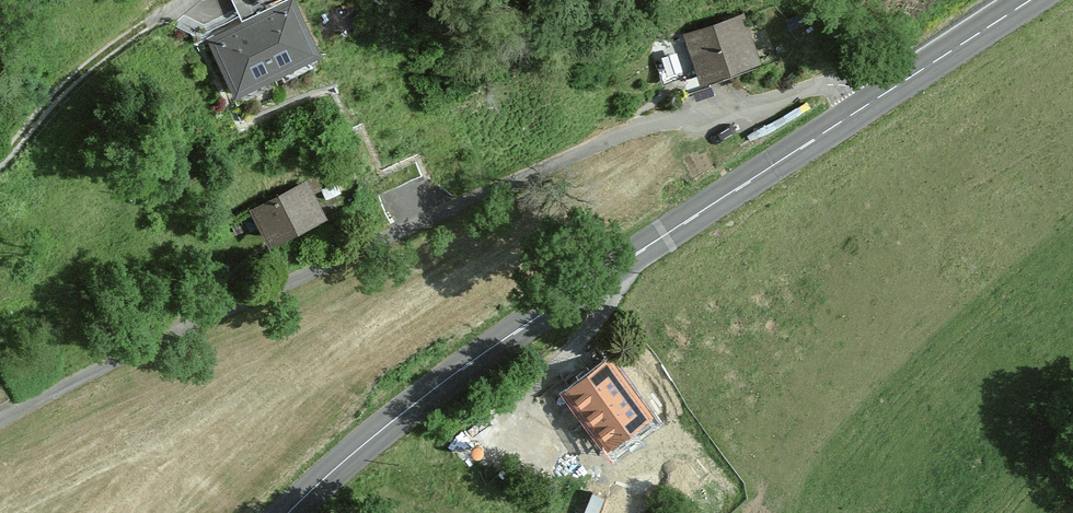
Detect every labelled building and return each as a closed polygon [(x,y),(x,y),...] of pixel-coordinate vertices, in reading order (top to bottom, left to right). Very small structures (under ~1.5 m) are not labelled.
[(316,0),(270,0),(224,29),(261,88),(340,38),(316,0)] [(779,51),(755,5),(691,27),(716,72),(779,51)] [(429,172),(416,149),(381,169),(395,192),(429,172)] [(323,165),(265,197),(287,237),(345,204),(323,165)] [(612,345),(564,385),(615,445),(663,405),(612,345)]
